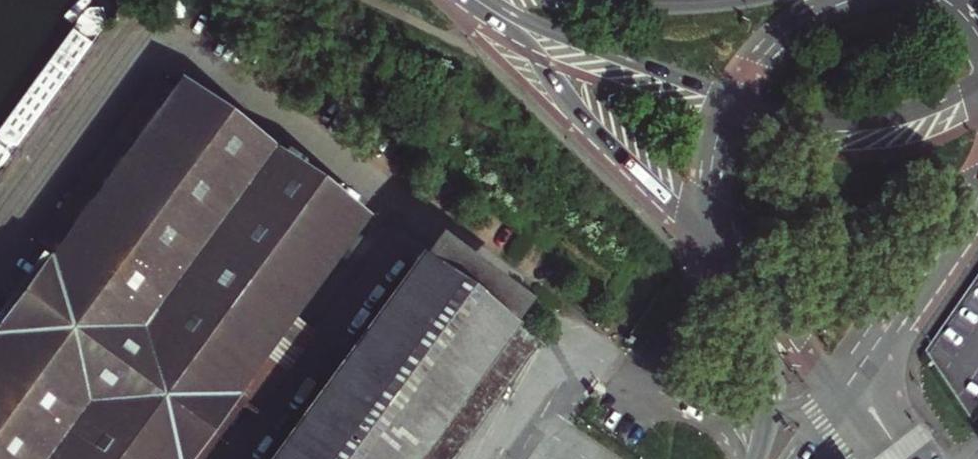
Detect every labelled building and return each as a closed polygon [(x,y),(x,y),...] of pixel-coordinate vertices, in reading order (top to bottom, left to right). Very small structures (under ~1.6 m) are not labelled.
[(229,14),(239,0),(211,0),(229,14)] [(367,222),(180,86),(0,329),(0,458),(191,458),(367,222)] [(524,338),(419,262),(275,458),(434,458),(524,338)] [(974,426),(977,420),(977,277),(925,352),(974,426)]
